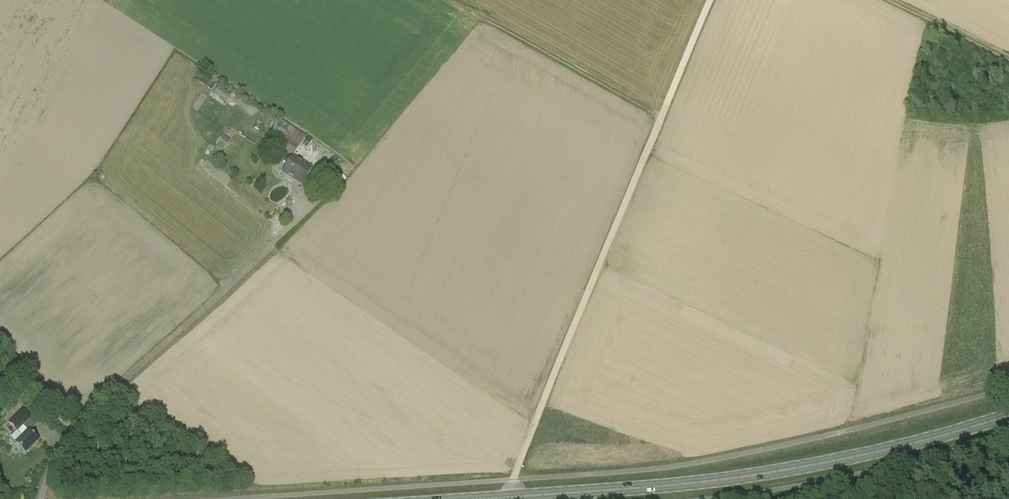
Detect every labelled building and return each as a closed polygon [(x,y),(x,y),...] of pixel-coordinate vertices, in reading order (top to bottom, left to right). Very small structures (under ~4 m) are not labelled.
[(212,94),(224,104),(231,96),(219,86),(212,94)] [(279,120),(262,146),(269,151),(273,145),(291,157),(298,147),(299,147),(305,137),(279,120)] [(221,143),(227,146),(230,140),(223,137),(221,143)] [(302,185),(312,169),(292,156),(281,173),(302,185)] [(5,368),(0,373),(0,390),(14,377),(5,368)] [(22,410),(8,423),(16,432),(10,438),(16,444),(15,444),(25,454),(38,441),(29,432),(28,431),(23,426),(30,419),(31,419),(22,410)]
